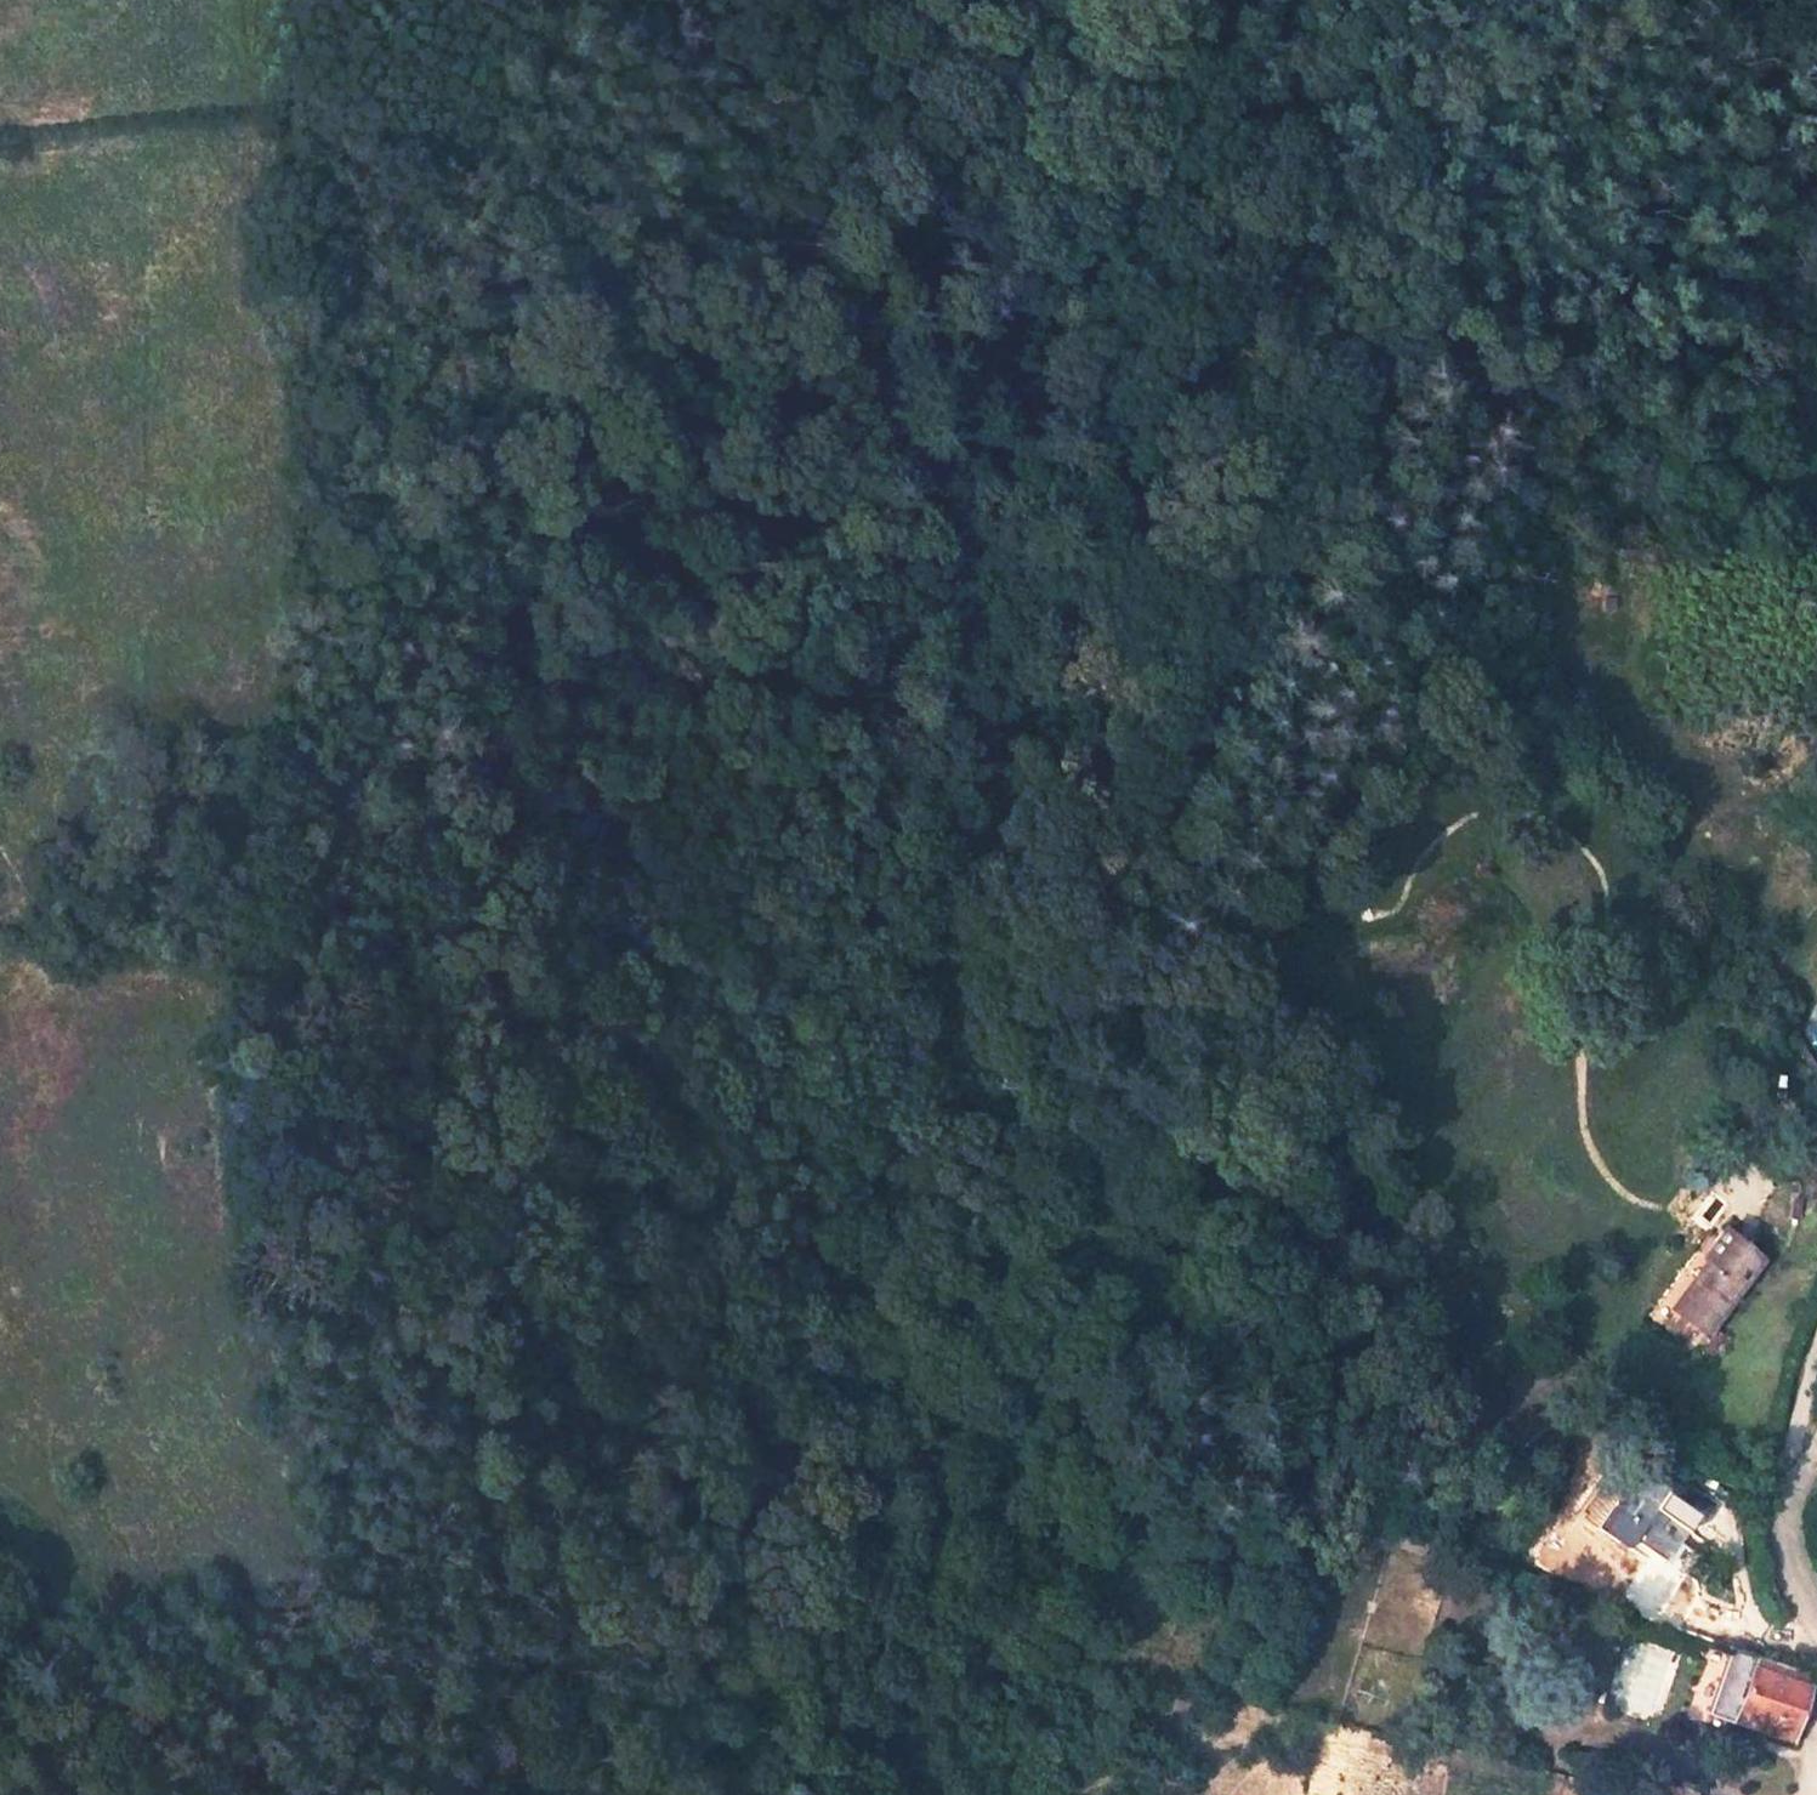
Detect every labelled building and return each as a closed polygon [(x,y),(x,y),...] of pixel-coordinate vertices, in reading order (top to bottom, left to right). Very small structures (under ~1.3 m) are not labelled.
[(1676,1327),(1754,1244),(1718,1208),(1693,1237),(1687,1231),(1634,1287),(1676,1327)] [(1687,1565),(1708,1511),(1673,1498),(1675,1493),(1641,1479),(1631,1504),(1647,1510),(1640,1528),(1630,1525),(1620,1550),(1648,1561),(1652,1553),(1687,1565)] [(0,1641),(4,1660),(21,1660),(19,1641),(0,1641)] [(1757,1656),(1733,1723),(1789,1743),(1812,1675),(1757,1656)]
